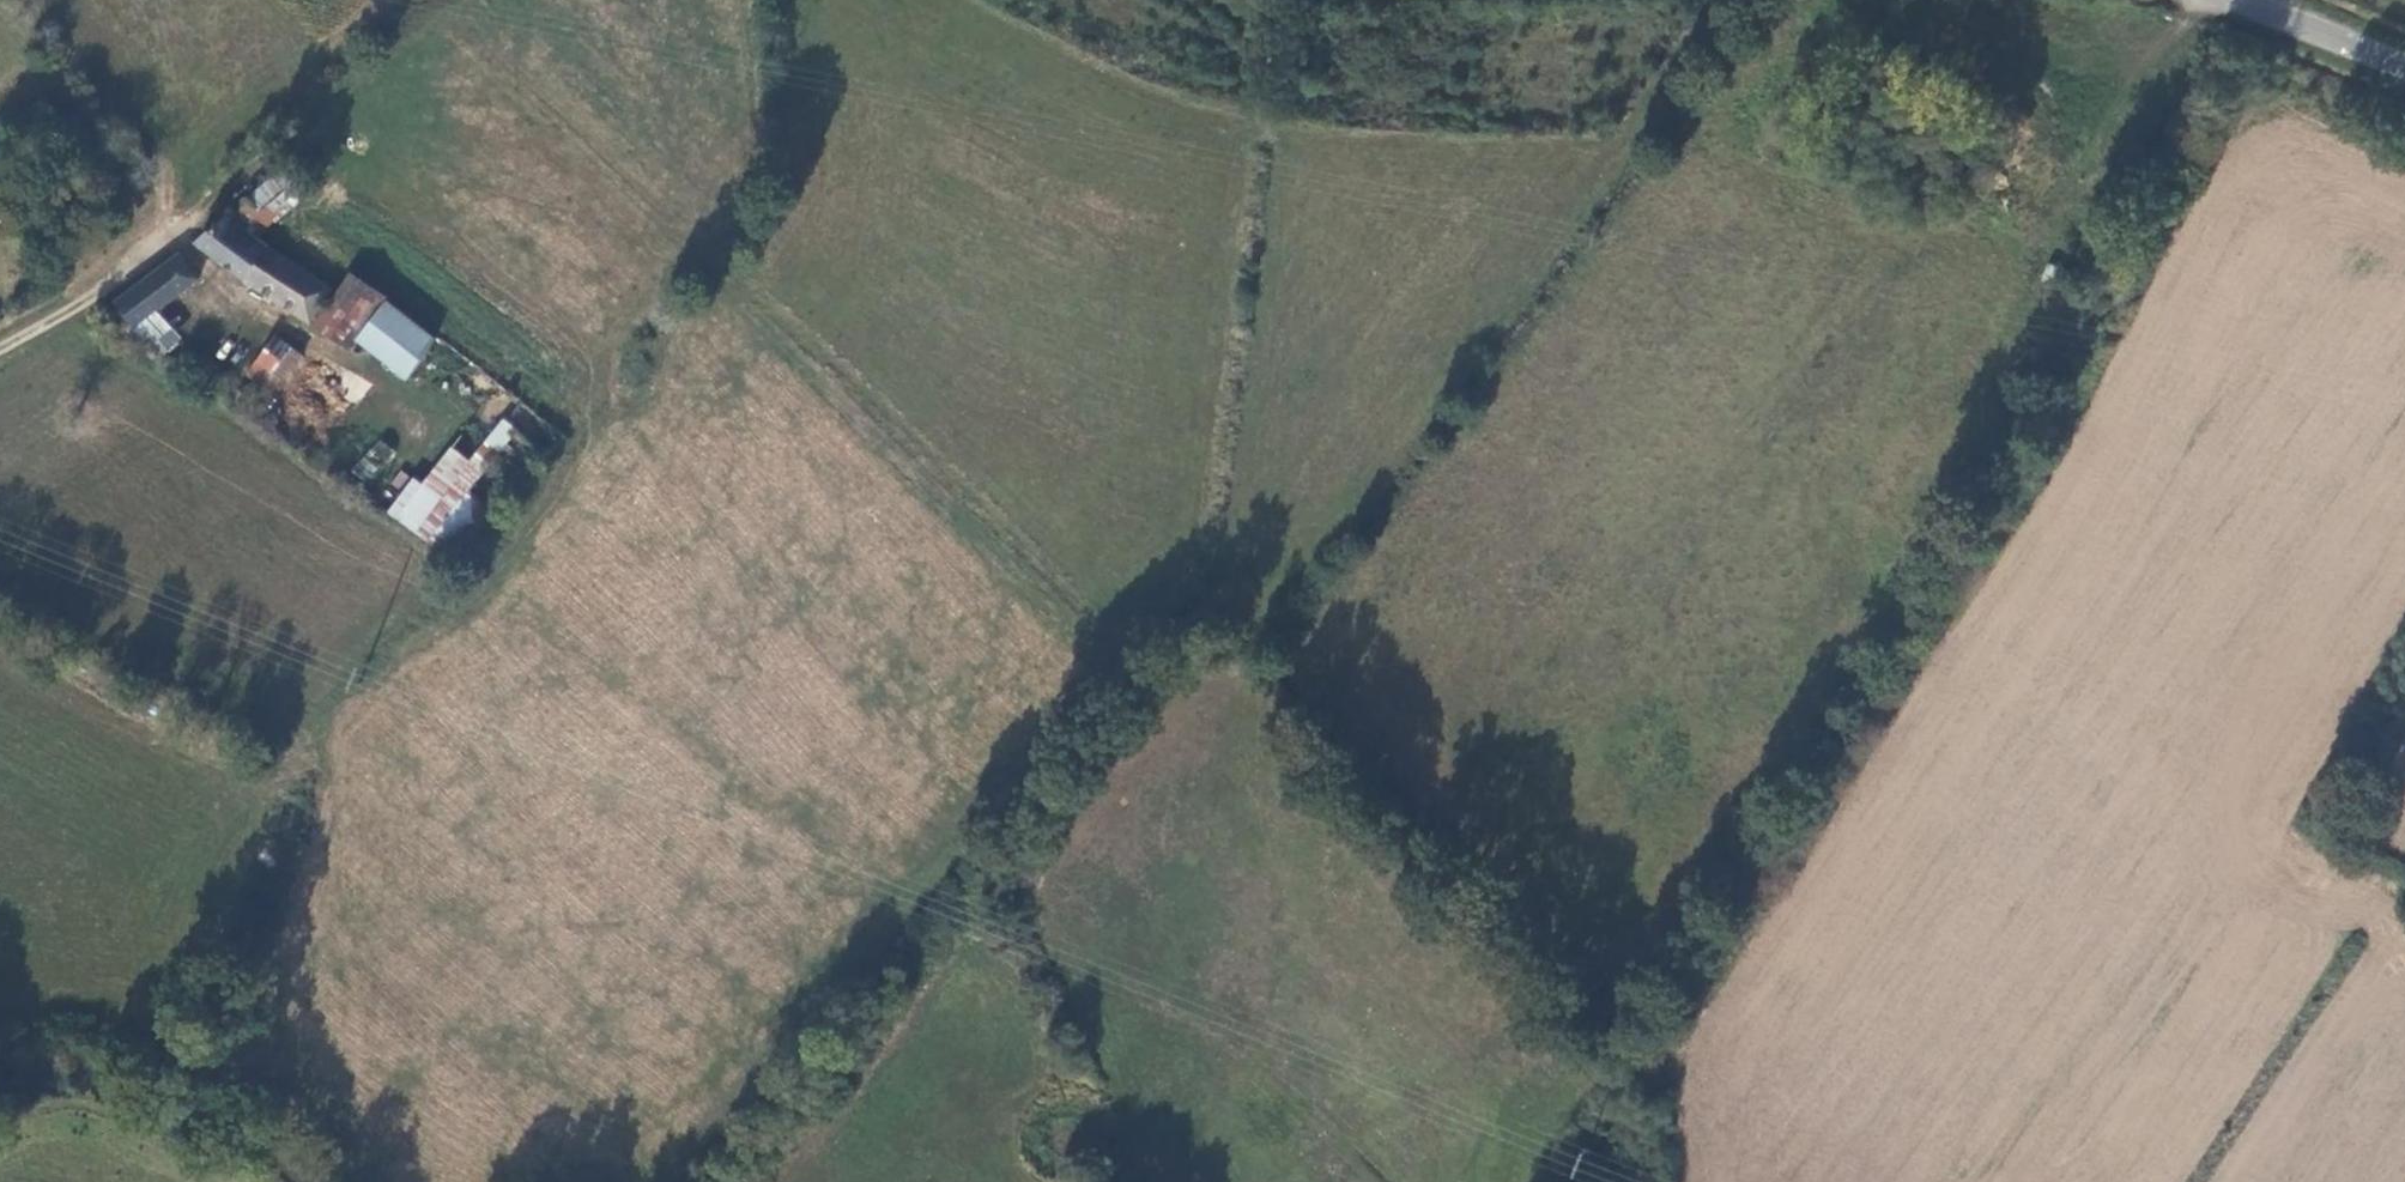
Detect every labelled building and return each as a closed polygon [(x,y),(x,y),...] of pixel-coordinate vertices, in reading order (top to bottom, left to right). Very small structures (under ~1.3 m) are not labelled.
[(313,187),(293,161),(232,218),(229,216),(200,243),(248,278),(272,249),(256,237),(313,187)] [(329,289),(272,249),(248,278),(307,320),(329,289)] [(178,260),(87,324),(107,349),(124,340),(195,284),(178,260)] [(359,337),(388,300),(354,273),(337,295),(318,323),(351,347),(359,337)] [(439,339),(388,300),(359,337),(410,377),(439,339)] [(274,337),(255,362),(267,373),(288,350),(274,337)] [(267,373),(255,362),(242,372),(265,393),(275,380),(267,373)] [(541,452),(505,421),(417,529),(455,560),(541,452)]
